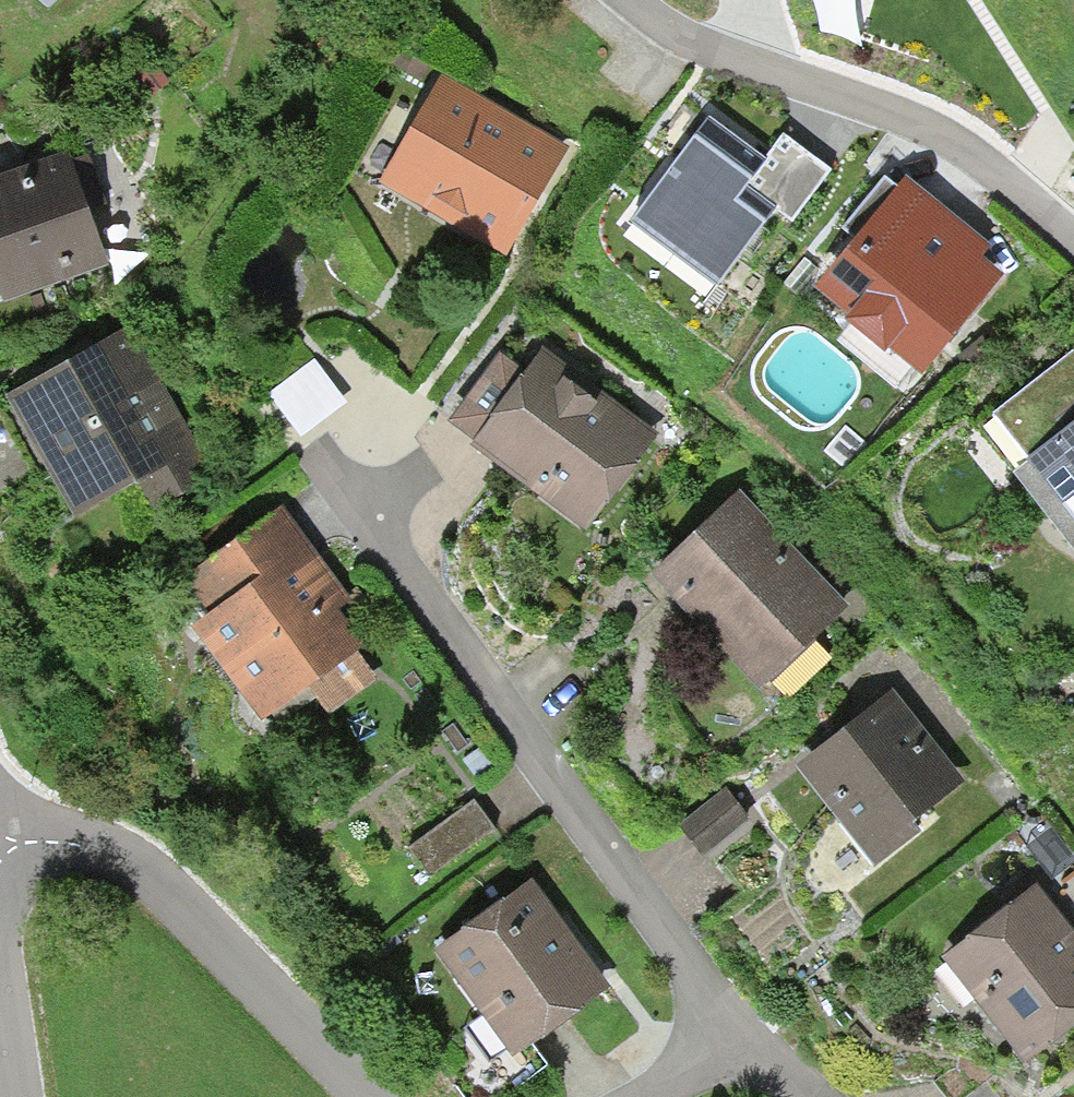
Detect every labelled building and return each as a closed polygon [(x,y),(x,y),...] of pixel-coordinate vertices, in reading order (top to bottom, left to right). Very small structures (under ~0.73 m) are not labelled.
[(404,53),(380,87),(415,111),(438,77),(404,53)] [(441,91),(389,188),(505,249),(557,152),(441,91)] [(765,160),(711,120),(631,226),(717,291),(776,213),(792,224),(830,173),(782,137),(765,160)] [(0,180),(0,286),(5,301),(102,265),(82,211),(102,204),(86,161),(70,167),(66,156),(0,180)] [(990,247),(906,179),(817,290),(852,318),(847,324),(853,329),(841,344),(895,387),(913,366),(921,373),(999,276),(979,261),(990,247)] [(94,350),(6,399),(72,518),(136,483),(153,512),(213,479),(130,330),(94,350)] [(1014,474),(1073,429),(1073,356),(979,428),(1014,474)] [(483,443),(530,381),(505,362),(458,424),(483,443)] [(530,381),(483,443),(590,524),(651,444),(543,363),(530,381)] [(297,444),(354,421),(331,365),(274,388),(297,444)] [(1014,474),(1073,551),(1073,429),(1014,474)] [(742,505),(661,581),(760,684),(840,609),(742,505)] [(211,621),(196,631),(260,721),(309,686),(356,652),(327,612),(342,602),(283,520),(187,588),(211,621)] [(356,652),(309,686),(326,709),(373,676),(356,652)] [(895,704),(809,770),(877,857),(962,792),(895,704)] [(721,797),(683,830),(705,856),(743,823),(721,797)] [(471,810),(409,854),(425,876),(487,833),(471,810)] [(525,888),(441,953),(517,1052),(602,987),(525,888)] [(948,964),(1025,1061),(1073,1023),(1073,940),(1036,894),(948,964)]
